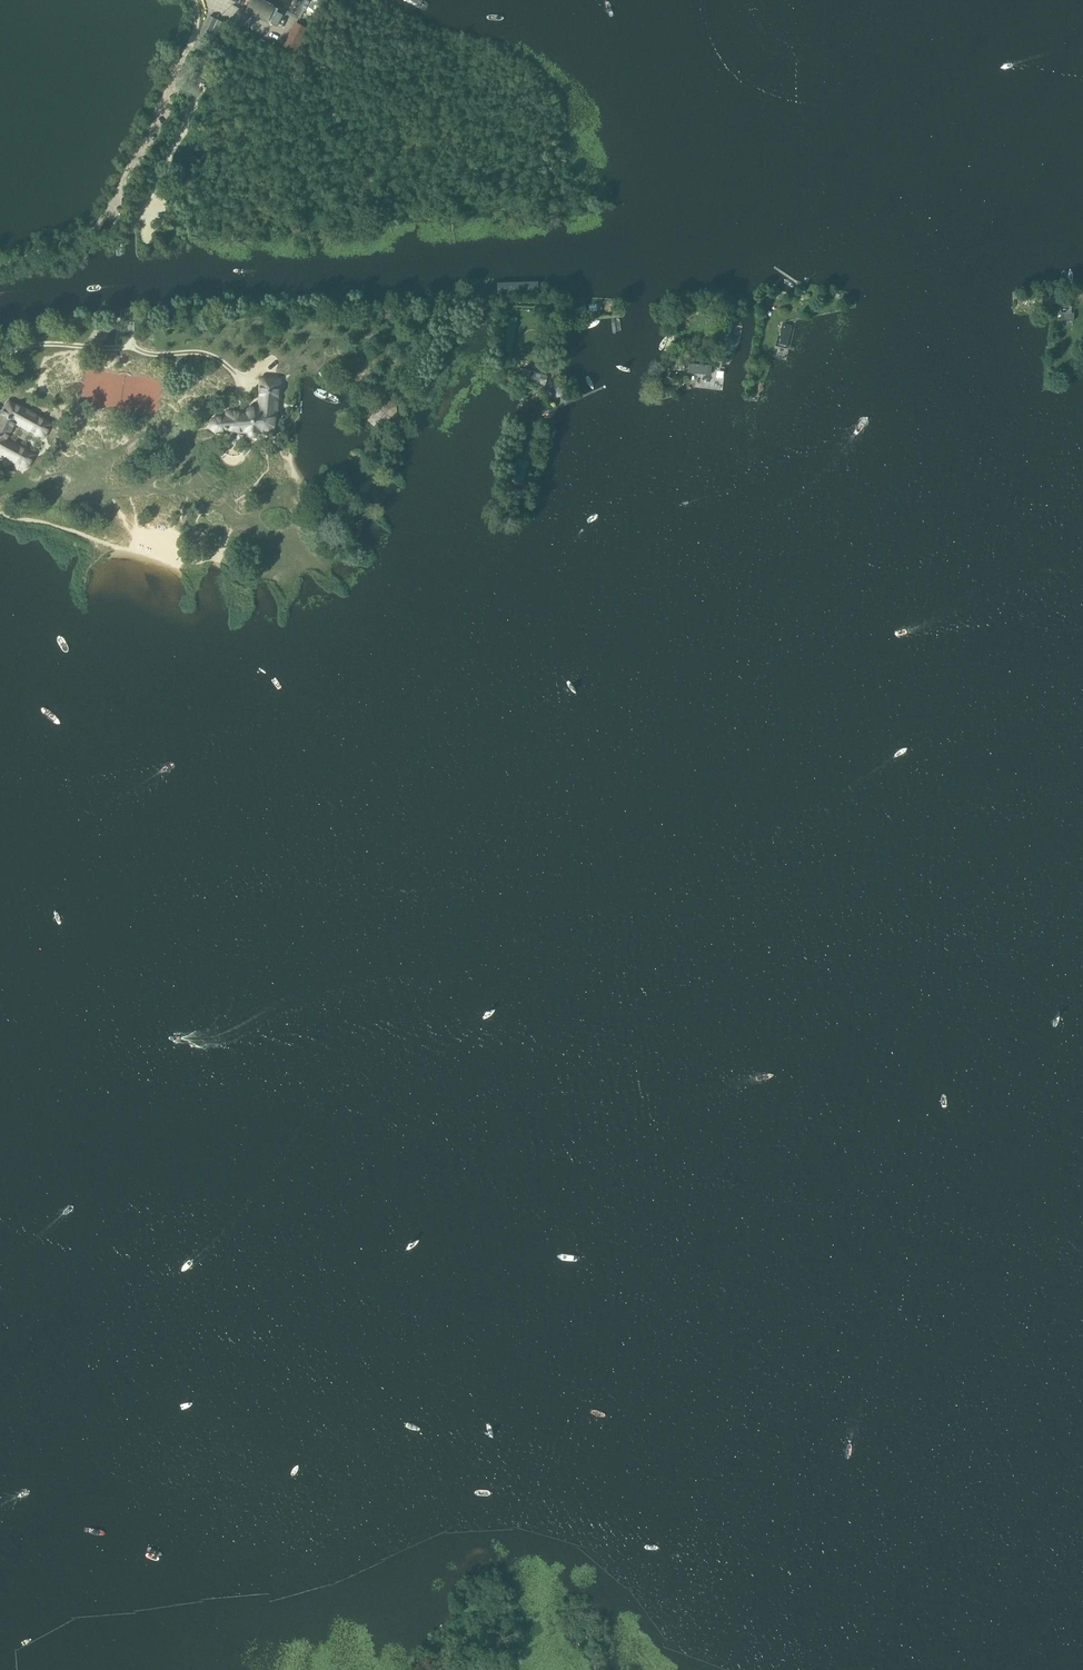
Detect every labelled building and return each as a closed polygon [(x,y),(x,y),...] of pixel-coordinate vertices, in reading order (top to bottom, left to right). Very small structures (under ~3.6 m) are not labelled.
[(283,15),(277,12),(279,9),(262,0),(252,0),(245,12),(271,24),(271,23),(278,26),(283,15)] [(322,0),(315,0),(308,14),(314,17),(322,0)] [(297,51),(308,30),(296,23),(285,45),(297,51)] [(497,282),(498,292),(539,291),(539,280),(497,282)] [(1074,313),(1062,313),(1061,320),(1074,321),(1074,313)] [(511,352),(516,319),(506,317),(501,350),(511,352)] [(783,323),(779,344),(784,347),(788,347),(793,325),(783,323)] [(689,363),(688,372),(695,373),(712,375),(713,365),(689,363)] [(529,382),(533,370),(525,368),(521,379),(529,382)] [(545,385),(548,375),(534,371),(531,381),(545,385)] [(213,423),(213,424),(213,425),(213,426),(214,426),(214,427),(214,428),(215,428),(216,429),(217,430),(218,430),(219,430),(220,430),(223,429),(223,432),(222,439),(220,439),(220,441),(220,443),(221,446),(222,448),(224,451),(226,452),(228,454),(231,455),(234,455),(236,455),(239,454),(242,453),(244,452),(246,450),(247,447),(248,445),(249,442),(249,441),(247,441),(247,434),(247,432),(247,433),(248,434),(248,435),(249,435),(249,436),(250,437),(251,437),(252,438),(253,438),(254,438),(255,438),(256,438),(257,438),(258,437),(259,436),(260,435),(260,434),(261,433),(261,428),(275,429),(277,409),(278,400),(279,392),(280,381),(280,380),(280,379),(279,379),(278,379),(265,378),(264,378),(263,378),(263,379),(262,391),(265,391),(265,397),(265,399),(264,408),(255,407),(254,407),(252,408),(250,409),(250,411),(249,412),(231,411),(230,411),(229,411),(229,412),(229,413),(229,414),(229,415),(228,415),(228,416),(227,416),(218,418),(217,418),(216,419),(215,419),(215,420),(214,420),(214,421),(214,422),(213,422),(213,423)] [(36,415),(11,402),(10,402),(9,402),(9,403),(0,419),(0,452),(26,466),(27,466),(28,465),(32,457),(4,441),(17,418),(45,433),(50,425),(50,424),(49,423),(36,415)] [(381,429),(394,413),(395,410),(395,406),(393,403),(390,402),(386,402),(384,405),(371,420),(381,429)] [(523,486),(529,464),(518,461),(513,483),(523,486)]
